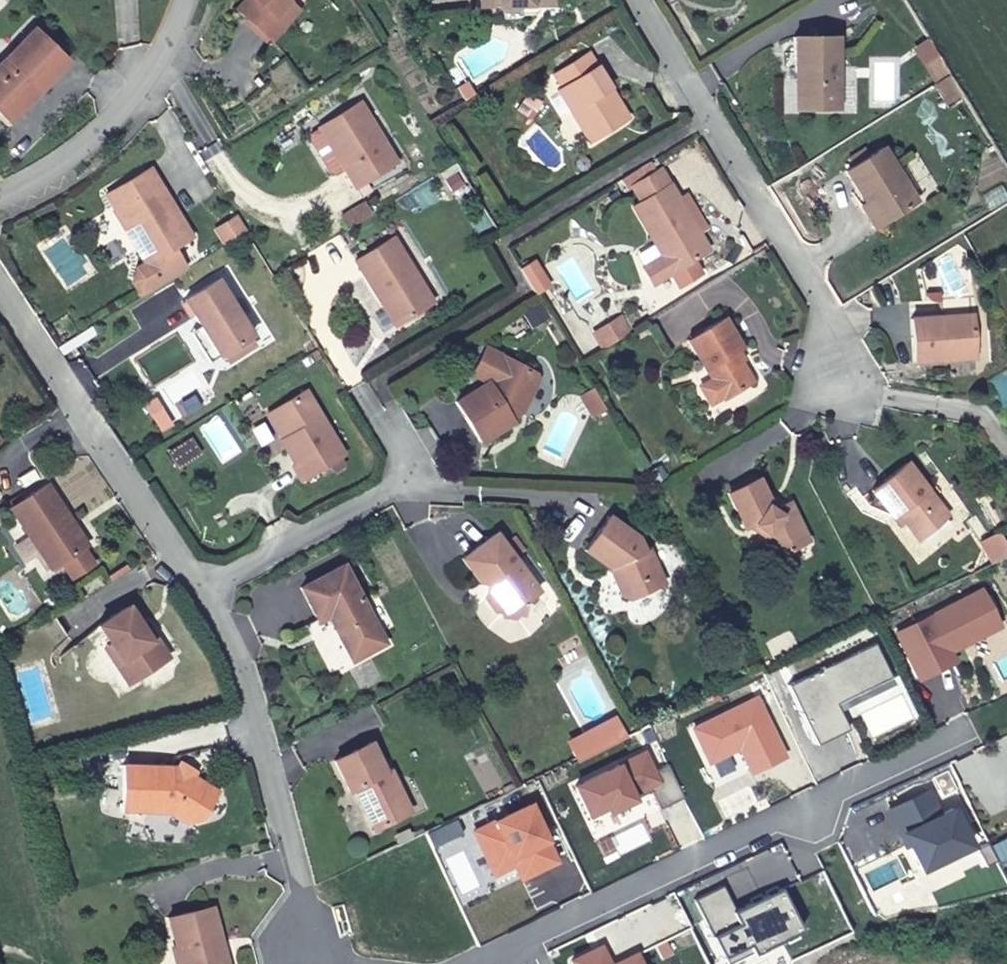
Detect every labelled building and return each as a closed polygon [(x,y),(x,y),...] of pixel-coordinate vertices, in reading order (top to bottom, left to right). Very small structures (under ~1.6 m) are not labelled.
[(234,12),(255,32),(265,41),(294,11),(284,2),(282,0),(245,0),(234,12)] [(472,2),(492,2),(496,8),(510,9),(515,1),(536,1),(536,0),(472,0),(472,2)] [(0,65),(0,109),(10,119),(66,62),(36,29),(0,65)] [(828,89),(837,89),(836,36),(793,37),(794,74),(795,74),(796,112),(829,111),(828,89)] [(932,41),(917,51),(924,63),(940,54),(932,41)] [(577,108),(596,138),(628,118),(608,87),(595,65),(587,52),(550,76),(558,89),(553,93),(566,113),(567,115),(577,108)] [(940,54),(924,63),(933,78),(949,69),(940,54)] [(949,69),(933,78),(937,84),(953,75),(949,69)] [(965,95),(953,75),(937,84),(934,87),(946,107),(965,95)] [(838,111),(837,89),(828,89),(829,111),(838,111)] [(523,97),(513,114),(527,122),(538,105),(523,97)] [(397,163),(360,103),(318,128),(356,189),(397,163)] [(591,141),(596,138),(577,108),(567,115),(586,144),(591,141)] [(875,198),(888,220),(922,200),(909,178),(888,144),(855,164),(848,168),(869,202),(875,198)] [(662,259),(643,272),(654,288),(671,277),(680,290),(703,276),(694,262),(710,253),(699,236),(696,237),(674,203),(677,201),(668,186),(666,188),(656,172),(653,174),(646,164),(617,183),(633,208),(631,210),(662,259)] [(103,198),(144,264),(134,270),(131,284),(138,296),(182,270),(168,248),(187,237),(162,198),(159,199),(142,173),(103,198)] [(677,201),(674,203),(696,237),(699,236),(707,230),(686,196),(677,201)] [(882,224),(888,220),(875,198),(869,202),(863,206),(876,228),(882,224)] [(362,203),(345,213),(352,224),(369,214),(362,203)] [(345,213),(337,219),(344,230),(352,224),(345,213)] [(235,218),(218,229),(227,244),(245,233),(235,218)] [(432,302),(393,236),(354,259),(362,274),(366,273),(386,305),(383,307),(394,325),(432,302)] [(529,263),(518,270),(523,279),(534,271),(529,263)] [(534,271),(523,279),(533,296),(545,288),(534,271)] [(180,302),(197,328),(215,356),(247,335),(212,280),(180,302)] [(531,296),(517,304),(525,318),(539,310),(531,296)] [(977,314),(912,318),(915,362),(980,358),(977,314)] [(619,317),(592,333),(600,347),(627,331),(619,317)] [(681,344),(699,374),(704,382),(714,400),(716,403),(747,384),(730,356),(739,350),(721,320),(711,325),(681,344)] [(215,356),(197,328),(186,336),(204,363),(215,356)] [(483,383),(496,356),(481,347),(467,375),(483,383)] [(505,419),(518,411),(533,381),(530,372),(496,356),(483,383),(452,402),(474,438),(478,443),(509,423),(505,419)] [(714,400),(704,382),(691,389),(702,407),(714,400)] [(602,408),(588,387),(576,395),(588,416),(602,408)] [(152,399),(143,404),(149,416),(159,410),(152,399)] [(287,447),(277,453),(300,489),(303,487),(310,483),(342,462),(319,426),(303,401),(271,422),(287,447)] [(261,427),(277,453),(287,447),(271,422),(264,426),(263,426),(261,427)] [(947,518),(905,463),(869,490),(892,520),(896,517),(916,543),(947,518)] [(751,523),(760,531),(760,536),(771,558),(805,541),(786,501),(770,509),(766,504),(768,500),(756,476),(724,491),(741,528),(751,523)] [(9,506),(49,568),(60,561),(70,576),(91,563),(81,547),(67,526),(71,523),(45,483),(42,485),(9,506)] [(608,562),(612,571),(610,580),(615,592),(626,596),(659,581),(642,546),(641,547),(639,548),(631,533),(605,512),(582,547),(600,561),(605,565),(608,562)] [(534,586),(493,528),(457,554),(477,580),(484,582),(492,592),(491,601),(491,605),(494,606),(498,613),(509,615),(515,610),(520,611),(523,596),(534,586)] [(992,567),(1004,562),(1006,560),(1006,550),(1002,538),(991,543),(986,555),(992,567)] [(380,638),(341,558),(296,580),(312,613),(312,614),(301,620),(323,666),(347,654),(380,638)] [(980,594),(967,600),(983,636),(997,630),(980,594)] [(892,635),(914,681),(950,665),(944,651),(952,647),(957,649),(983,636),(967,600),(892,635)] [(105,638),(109,644),(119,659),(113,663),(126,682),(131,679),(160,661),(126,605),(97,623),(105,638)] [(119,659),(109,644),(104,648),(113,663),(119,659)] [(782,687),(810,746),(842,730),(828,700),(837,696),(840,701),(886,679),(871,646),(782,687)] [(0,658),(0,672),(9,667),(3,656),(0,658)] [(752,700),(689,730),(704,763),(725,754),(723,750),(733,745),(735,749),(747,773),(780,758),(752,700)] [(637,731),(628,714),(601,728),(609,744),(637,731)] [(389,795),(400,789),(386,762),(382,764),(367,735),(330,754),(347,785),(350,783),(372,826),(398,812),(389,795)] [(733,745),(723,750),(725,754),(735,749),(733,745)] [(641,753),(570,785),(583,814),(601,806),(603,811),(629,800),(626,794),(644,786),(647,791),(655,809),(679,798),(664,765),(649,772),(641,753)] [(119,811),(164,811),(165,812),(184,824),(199,820),(217,792),(190,775),(189,777),(175,777),(175,764),(170,764),(121,763),(119,811)] [(644,786),(626,794),(629,800),(647,791),(644,786)] [(409,807),(400,789),(389,795),(398,812),(409,807)] [(922,792),(886,810),(915,871),(965,848),(948,812),(934,818),(922,792)] [(526,804),(469,831),(486,866),(520,850),(530,871),(552,861),(526,804)] [(530,871),(520,850),(486,866),(489,873),(510,864),(516,878),(530,871)] [(718,887),(689,901),(716,958),(743,944),(748,955),(795,931),(775,891),(730,912),(718,887)] [(180,963),(228,963),(213,906),(168,918),(180,963)] [(743,944),(716,958),(719,963),(729,963),(748,955),(743,944)] [(566,961),(567,963),(602,963),(594,948),(566,961)] [(629,955),(610,963),(633,963),(629,955)]
